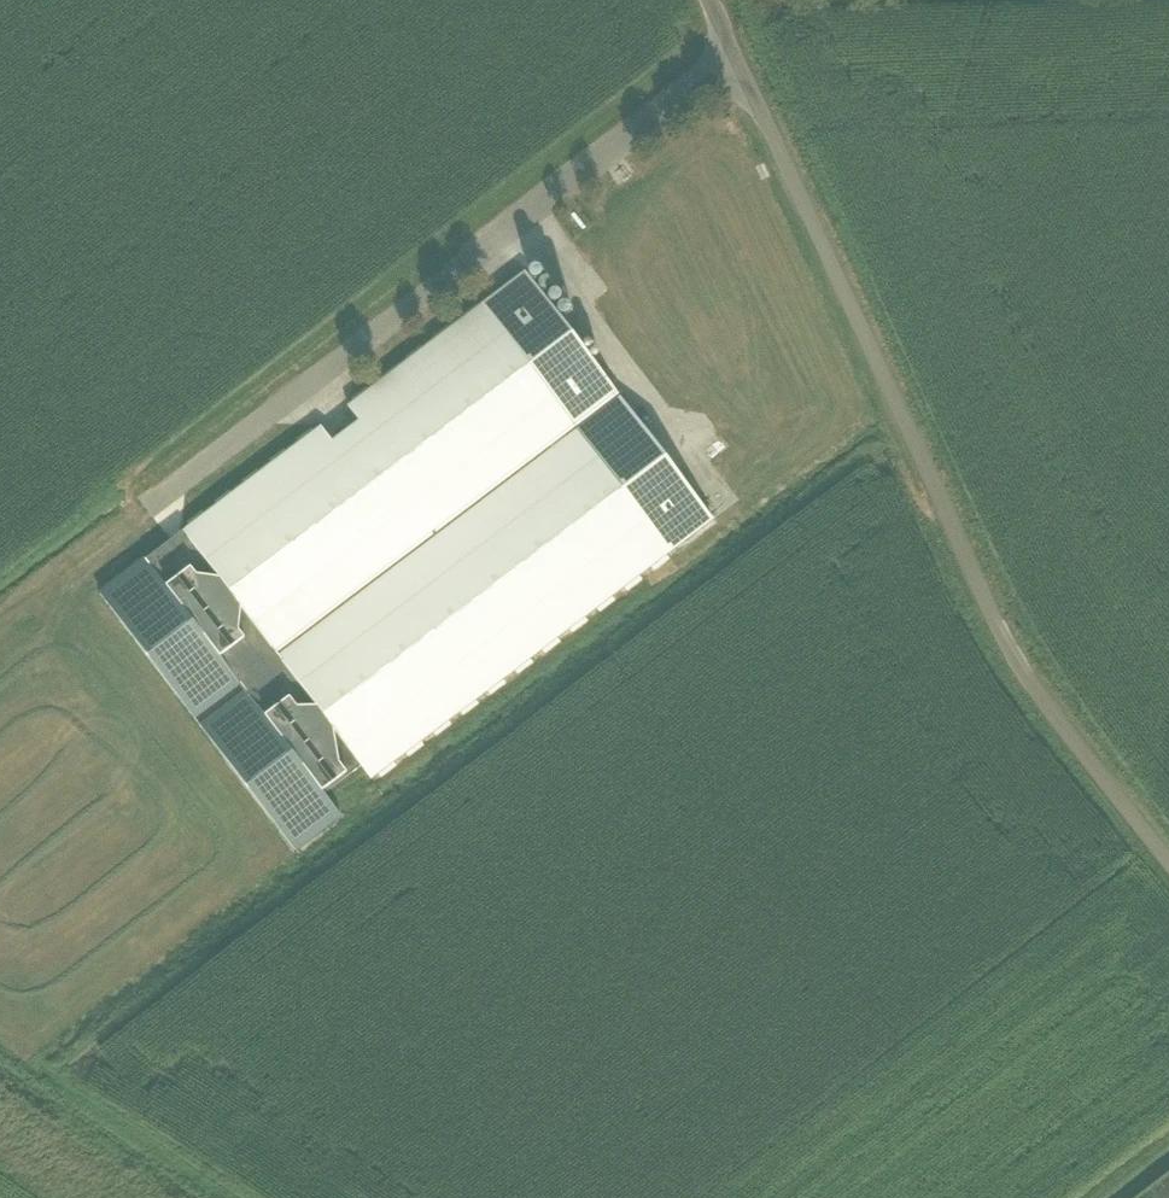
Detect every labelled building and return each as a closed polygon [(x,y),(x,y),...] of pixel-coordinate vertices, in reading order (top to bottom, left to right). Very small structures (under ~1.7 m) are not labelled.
[(184,531),(0,671),(0,734),(163,949),(340,816),(324,795),(362,766),(372,779),(713,520),(525,272),(348,406),(360,421),(332,442),(321,427),(184,531)]
